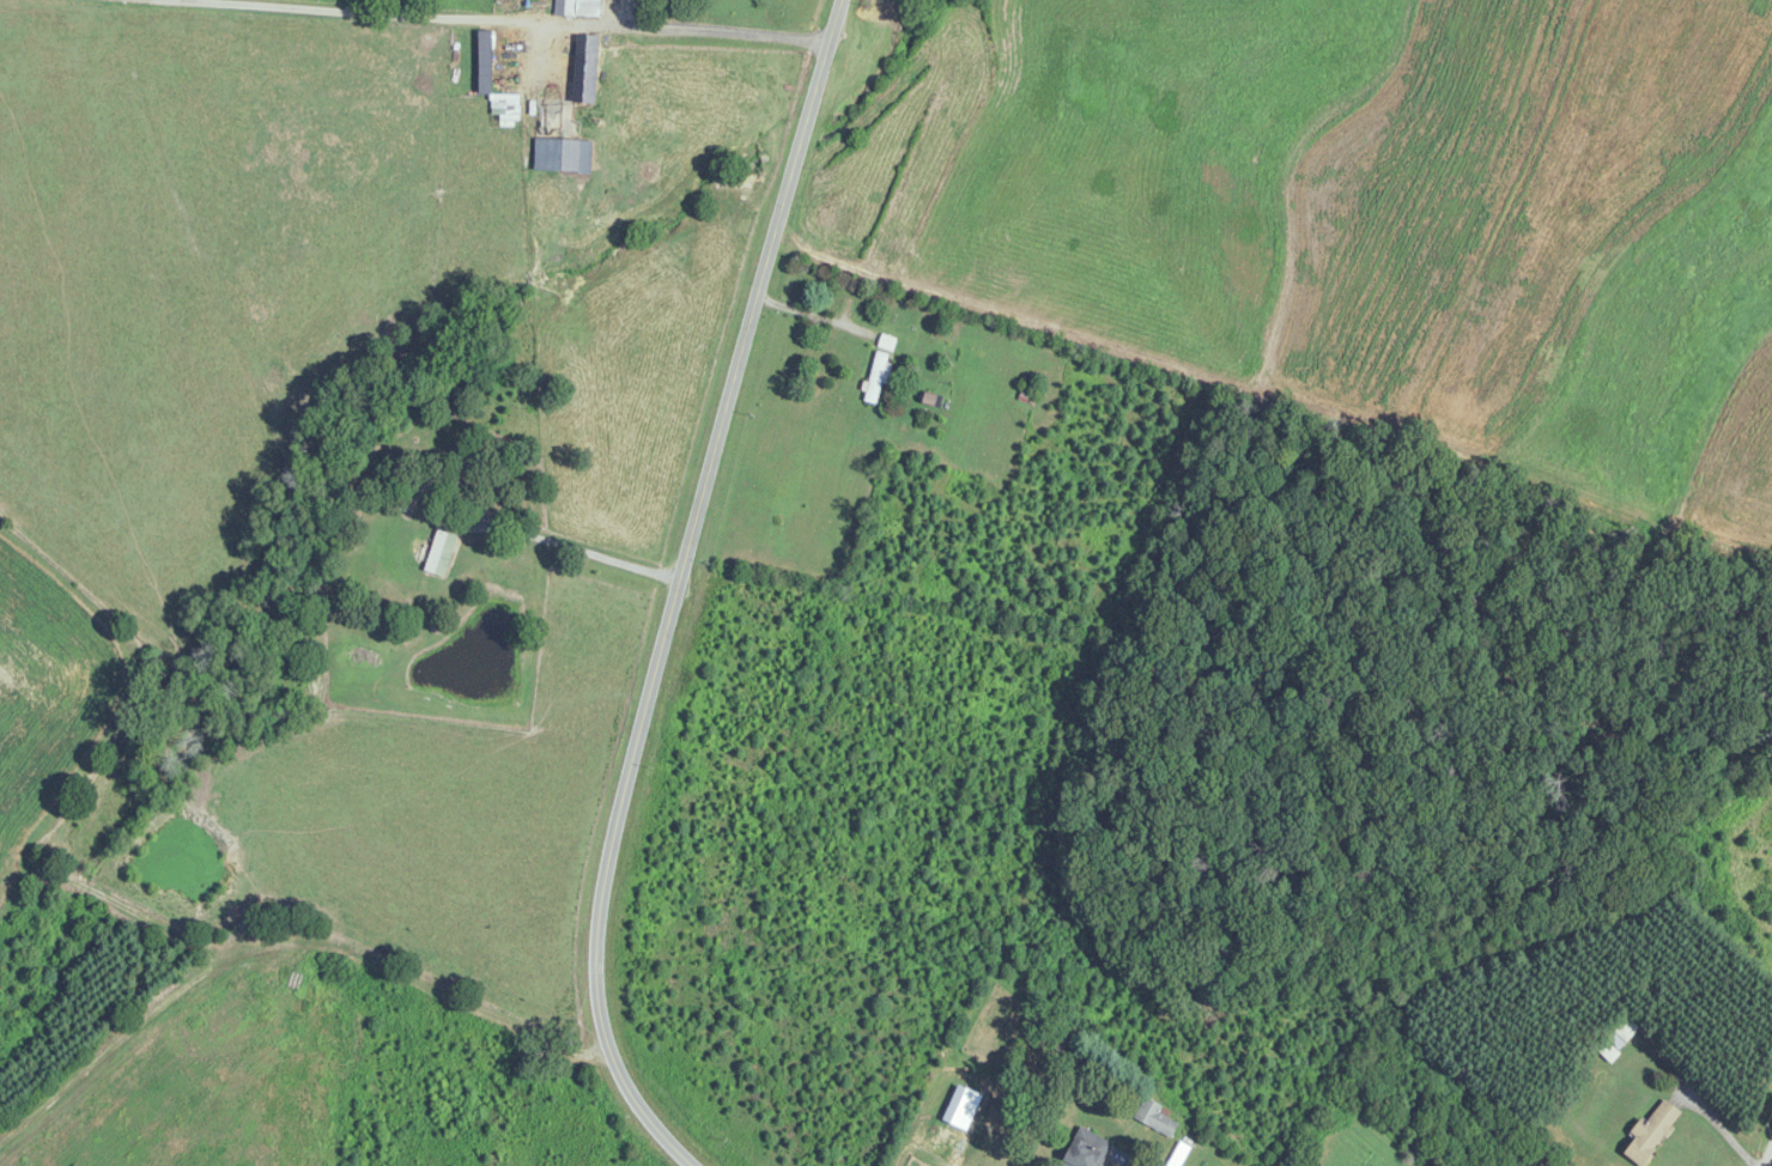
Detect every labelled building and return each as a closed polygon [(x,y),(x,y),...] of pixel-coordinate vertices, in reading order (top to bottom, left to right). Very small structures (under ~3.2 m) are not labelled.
[(479,94),(524,93),(524,30),(479,30),(479,94)] [(534,171),(592,172),(592,141),(535,140),(534,171)] [(425,572),(446,579),(459,536),(438,529),(425,572)] [(1619,1049),(1639,1029),(1625,1015),(1605,1034),(1619,1049)] [(1134,1117),(1171,1139),(1183,1120),(1145,1098),(1134,1117)] [(1640,1118),(1630,1138),(1634,1139),(1625,1158),(1642,1165),(1651,1165),(1681,1109),(1662,1100),(1650,1123),(1640,1118)] [(1114,1142),(1079,1127),(1062,1165),(1103,1165),(1114,1142)]
